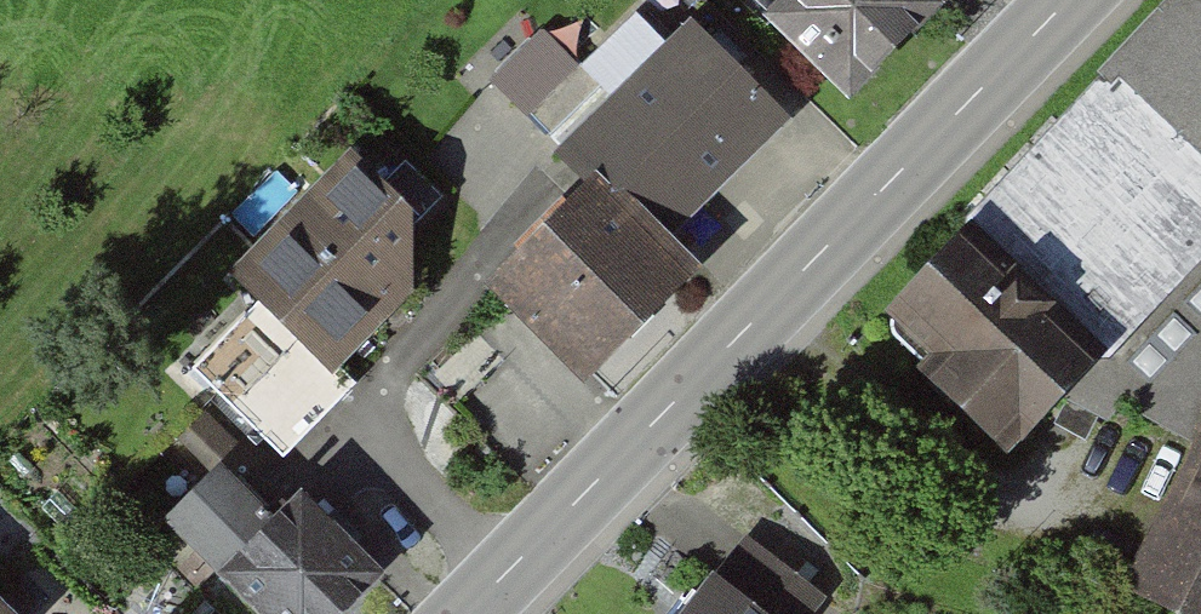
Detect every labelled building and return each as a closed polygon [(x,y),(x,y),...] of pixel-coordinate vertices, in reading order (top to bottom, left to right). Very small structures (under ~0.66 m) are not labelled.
[(692,0),(675,0),(543,131),(579,166),(584,161),(594,152),(667,225),(672,230),(797,106),(793,101),(694,2),(692,0)] [(849,78),(927,0),(771,0),(849,78)] [(1013,224),(927,313),(1060,451),(1084,421),(1103,435),(1132,398),(1200,456),(1200,0),(1199,0),(1000,215),(1013,224)] [(547,27),(493,79),(532,119),(585,66),(547,27)] [(263,286),(191,360),(285,451),(358,376),(337,356),(413,279),(412,187),(353,130),(231,255),(263,286)] [(583,364),(695,254),(672,230),(667,225),(594,152),(584,161),(579,166),(482,262),(583,364)] [(221,443),(164,498),(275,613),(322,613),(385,554),(301,467),(271,496),(221,443)] [(1153,581),(1200,607),(1200,483),(1153,581)] [(788,613),(809,613),(826,592),(745,528),(719,561),(788,613)] [(685,591),(677,585),(654,613),(788,613),(719,561),(713,556),(685,591)] [(0,566),(0,613),(46,613),(0,566)]
